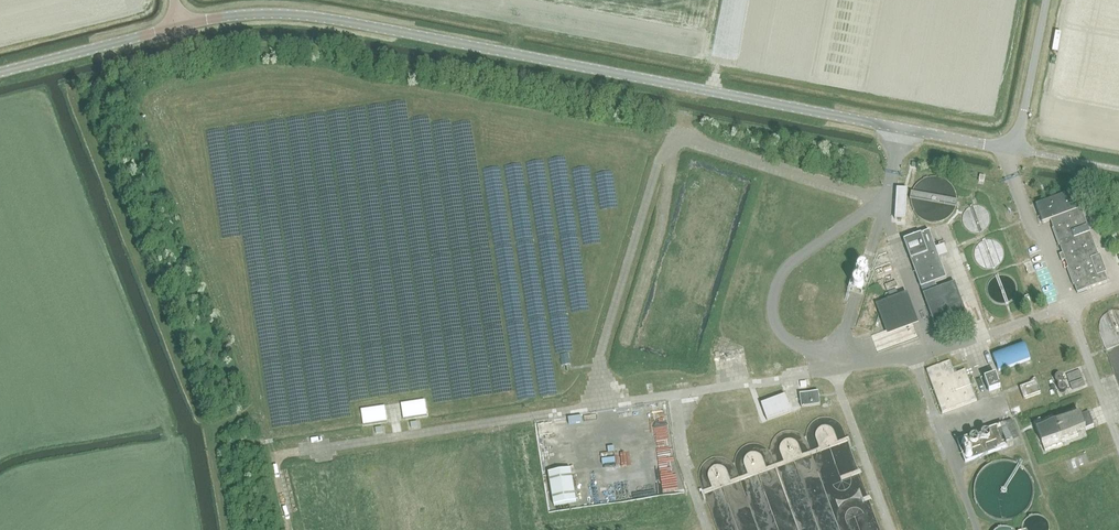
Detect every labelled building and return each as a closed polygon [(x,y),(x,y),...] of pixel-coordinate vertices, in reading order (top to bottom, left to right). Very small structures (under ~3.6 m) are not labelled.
[(1082,210),(1077,211),(1070,193),(1037,206),(1043,224),(1051,221),(1063,254),(1060,256),(1062,262),(1065,260),(1078,293),(1108,282),(1105,274),(1108,273),(1101,256),(1099,257),(1082,210)] [(946,279),(929,231),(904,241),(921,288),(932,284),(935,291),(923,295),(936,332),(968,321),(954,283),(937,290),(935,283),(946,279)] [(864,286),(867,276),(868,276),(868,275),(868,274),(868,273),(868,272),(869,269),(856,265),(849,288),(862,292),(863,289),(863,288),(864,287),(864,286)] [(898,286),(896,281),(885,284),(887,290),(898,286)] [(899,295),(897,289),(888,292),(890,298),(875,303),(886,335),(918,324),(907,292),(899,295)] [(942,413),(977,401),(966,370),(955,374),(951,362),(927,370),(942,413)] [(1000,388),(996,375),(985,379),(989,392),(1000,388)] [(1041,394),(1037,382),(1020,388),(1024,400),(1041,394)] [(819,392),(800,394),(802,408),(820,405),(819,392)] [(1094,425),(1089,412),(1089,411),(1071,418),(1069,413),(1059,417),(1052,416),(1034,423),(1044,452),(1063,445),(1062,442),(1079,436),(1077,432),(1094,425)] [(1012,441),(1019,438),(1013,420),(957,441),(965,463),(1014,445),(1012,441)] [(554,506),(576,502),(570,469),(548,473),(554,506)]
